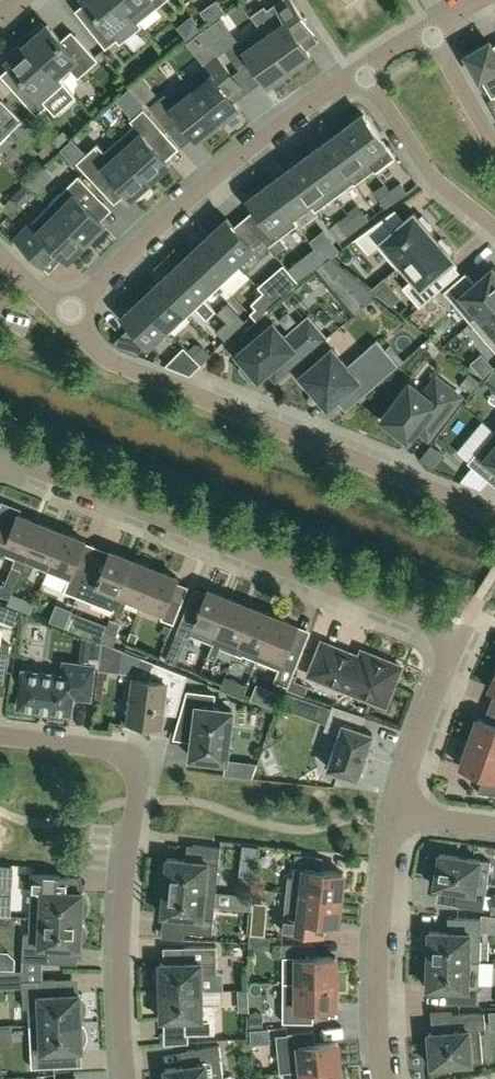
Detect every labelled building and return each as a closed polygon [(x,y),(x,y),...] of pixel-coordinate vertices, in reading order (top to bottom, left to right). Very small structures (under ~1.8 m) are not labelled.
[(121,0),(86,0),(99,17),(88,25),(106,47),(117,38),(120,42),(141,26),(138,22),(121,0)] [(138,22),(165,0),(121,0),(138,22)] [(295,32),(307,23),(292,0),(282,0),(267,11),(273,19),(261,28),(289,69),(310,54),(295,32)] [(60,79),(61,78),(71,69),(78,77),(98,59),(76,34),(65,44),(48,24),(45,26),(43,23),(31,33),(34,36),(27,42),(60,79)] [(261,28),(259,25),(225,49),(240,70),(253,62),(268,84),(289,69),(261,28)] [(490,41),(467,54),(480,78),(481,77),(492,97),(494,95),(494,50),(490,41)] [(60,79),(27,42),(21,48),(18,45),(7,55),(9,58),(7,60),(25,80),(14,89),(37,114),(47,104),(44,101),(65,82),(61,78),(60,79)] [(220,120),(223,124),(237,113),(234,109),(238,106),(231,96),(242,87),(233,75),(217,54),(185,80),(192,90),(218,122),(220,120)] [(145,94),(157,84),(143,67),(131,77),(145,94)] [(216,124),(218,122),(192,90),(173,105),(165,95),(151,106),(169,127),(181,117),(198,138),(202,135),(205,138),(219,127),(216,124)] [(22,119),(2,99),(0,101),(0,142),(22,119)] [(134,124),(116,141),(150,179),(170,161),(152,141),(164,130),(144,108),(130,120),(134,124)] [(364,114),(344,128),(375,169),(374,170),(375,171),(395,156),(364,114)] [(354,181),(353,182),(355,184),(374,170),(375,169),(344,128),(325,142),(354,181)] [(131,196),(150,179),(116,141),(105,151),(98,143),(77,162),(104,189),(115,177),(131,196)] [(336,195),(353,182),(354,181),(325,142),(306,156),(335,196),(336,195)] [(25,202),(77,165),(63,145),(11,182),(25,202)] [(306,156),(287,170),(310,201),(309,202),(316,210),(335,196),(306,156)] [(291,215),(292,215),(309,202),(310,201),(287,170),(268,184),(291,215)] [(79,174),(49,203),(86,240),(104,221),(87,204),(98,193),(79,174)] [(401,182),(390,190),(397,199),(407,192),(401,182)] [(298,223),(292,215),(291,215),(268,184),(248,199),(271,230),(262,238),(277,255),(288,247),(280,237),(298,223)] [(397,199),(390,190),(379,198),(385,207),(397,199)] [(68,258),(86,240),(49,203),(16,237),(43,264),(59,248),(68,258)] [(362,210),(352,217),(358,226),(369,219),(362,210)] [(398,267),(402,264),(401,263),(434,234),(430,229),(433,226),(422,214),(419,217),(414,211),(392,231),(381,219),(356,237),(369,252),(378,244),(398,267)] [(358,226),(352,217),(341,225),(347,234),(358,226)] [(228,218),(210,234),(236,262),(237,262),(254,246),(228,218)] [(240,266),(237,262),(236,262),(210,234),(193,250),(222,282),(240,266)] [(439,240),(434,234),(401,263),(402,264),(413,277),(403,286),(419,305),(440,288),(432,277),(454,258),(449,252),(452,249),(442,237),(439,240)] [(318,252),(325,261),(335,252),(328,243),(318,252)] [(193,250),(175,267),(205,299),(222,282),(193,250)] [(315,269),(325,261),(318,252),(308,260),(315,269)] [(345,270),(357,279),(346,289),(362,307),(378,294),(330,256),(320,264),(334,280),(345,270)] [(175,267),(158,283),(188,315),(205,299),(175,267)] [(494,301),(494,269),(493,267),(475,283),(466,272),(444,290),(471,322),(494,301)] [(278,300),(299,281),(289,270),(268,288),(278,300)] [(170,332),(188,315),(158,283),(141,299),(167,327),(166,328),(170,332)] [(274,303),(266,295),(256,304),(264,312),(274,303)] [(149,344),(166,328),(167,327),(141,299),(123,316),(149,344)] [(471,322),(494,350),(494,301),(471,322)] [(235,330),(244,321),(237,313),(227,322),(235,330)] [(283,357),(292,367),(326,337),(308,315),(285,335),(273,321),(269,324),(262,316),(245,330),(252,339),(236,352),(244,362),(241,365),(241,368),(249,378),(253,378),(256,376),(258,378),(283,357)] [(235,330),(227,322),(217,331),(225,339),(235,330)] [(436,352),(445,342),(432,331),(423,341),(436,352)] [(365,349),(372,358),(354,373),(332,347),(301,374),(302,376),(299,378),(310,391),(313,388),(328,405),(354,382),(364,393),(398,364),(377,339),(365,349)] [(203,346),(193,355),(201,363),(211,354),(203,346)] [(201,364),(190,353),(175,368),(190,374),(201,364)] [(460,395),(440,379),(427,396),(410,383),(383,418),(392,425),(392,429),(401,436),(405,436),(408,438),(430,410),(442,420),(460,395)] [(468,462),(490,480),(494,474),(494,431),(494,430),(468,462)] [(22,569),(41,522),(18,513),(12,527),(0,522),(0,551),(15,557),(12,565),(4,584),(14,588),(22,569)] [(47,570),(63,531),(41,522),(22,569),(31,572),(34,564),(47,570)] [(63,531),(47,570),(69,578),(64,591),(78,596),(88,569),(76,564),(85,540),(63,531)] [(101,574),(88,569),(78,596),(113,610),(114,606),(133,559),(110,550),(101,574)] [(141,607),(143,602),(142,601),(155,568),(133,559),(114,606),(123,610),(126,601),(141,607)] [(142,601),(143,602),(164,610),(161,618),(174,623),(182,602),(170,598),(178,577),(155,568),(142,601)] [(14,588),(4,584),(2,582),(0,587),(0,594),(10,598),(14,588)] [(213,641),(231,598),(208,589),(200,608),(188,603),(177,631),(189,636),(191,633),(213,641)] [(31,612),(35,602),(22,597),(18,607),(31,612)] [(226,635),(239,640),(253,607),(231,598),(213,641),(208,656),(216,659),(226,635)] [(261,649),(275,615),(253,607),(239,640),(234,652),(243,656),(247,644),(260,649),(261,649)] [(297,625),(275,615),(261,649),(260,649),(258,654),(281,663),(274,680),(288,686),(303,649),(290,643),(297,625)] [(101,640),(102,641),(113,645),(117,635),(105,630),(101,640)] [(352,652),(322,640),(309,673),(385,704),(401,665),(362,649),(358,659),(350,656),(352,652)] [(113,645),(102,641),(98,668),(99,669),(99,668),(110,669),(110,666),(119,659),(122,660),(123,649),(113,645)] [(7,670),(10,644),(0,643),(0,670),(7,670)] [(90,698),(94,665),(65,661),(63,674),(23,670),(19,707),(71,713),(73,696),(90,698)] [(168,693),(182,695),(188,675),(154,661),(149,673),(148,678),(135,677),(129,720),(160,724),(164,696),(168,693)] [(220,688),(242,696),(247,684),(225,675),(220,688)] [(188,690),(180,718),(196,720),(191,756),(227,760),(233,709),(213,707),(215,694),(188,690)] [(274,691),(269,705),(278,708),(283,694),(274,691)] [(334,705),(326,728),(340,733),(328,767),(358,777),(373,733),(360,729),(365,715),(334,705)] [(478,717),(470,742),(494,751),(494,723),(478,717)] [(470,742),(461,766),(484,774),(478,792),(494,794),(494,751),(470,742)] [(256,764),(227,760),(225,774),(251,777),(256,764)] [(166,882),(165,885),(217,890),(221,847),(193,844),(192,859),(168,857),(167,862),(166,861),(164,864),(163,865),(162,867),(162,869),(161,871),(161,872),(161,874),(162,876),(162,878),(163,880),(164,881),(166,882)] [(431,878),(432,881),(435,881),(434,885),(460,890),(457,905),(484,909),(491,861),(440,852),(439,857),(437,857),(435,858),(434,860),(432,862),(431,865),(431,867),(430,870),(430,872),(431,875),(431,878)] [(296,853),(293,877),(288,877),(287,891),(341,897),(344,871),(321,869),(323,856),(296,853)] [(11,919),(14,869),(0,868),(0,919),(11,919)] [(69,890),(70,875),(33,873),(30,917),(41,917),(82,919),(82,916),(84,916),(86,912),(87,909),(88,907),(88,905),(87,901),(87,899),(85,895),(83,895),(83,891),(69,890)] [(217,890),(165,885),(165,889),(163,889),(161,891),(161,893),(160,894),(159,897),(159,899),(159,900),(159,902),(159,905),(160,907),(161,909),(163,909),(162,914),(186,916),(185,931),(212,934),(214,918),(217,890)] [(287,891),(282,930),(324,935),(325,921),(338,923),(341,897),(287,891)] [(82,923),(82,919),(41,917),(30,917),(29,933),(24,932),(23,960),(56,962),(57,947),(80,948),(81,943),(82,943),(83,942),(85,939),(86,934),(86,930),(86,927),(85,926),(83,923),(82,923)] [(429,955),(428,959),(480,961),(481,933),(482,918),(454,917),(453,931),(430,930),(429,935),(428,935),(426,937),(425,939),(424,941),(424,943),(424,945),(424,946),(424,949),(425,951),(425,952),(426,954),(427,955),(429,955)] [(282,956),(283,956),(283,982),(336,982),(336,956),(314,956),(314,943),(282,943),(282,956)] [(161,987),(161,991),(202,990),(202,974),(218,973),(217,945),(184,946),(184,961),(161,962),(161,966),(159,966),(158,968),(157,970),(156,971),(156,973),(156,974),(156,976),(156,977),(156,979),(156,981),(158,984),(159,987),(161,987)] [(15,973),(15,961),(9,955),(0,954),(0,973),(15,973)] [(480,961),(428,959),(428,962),(427,962),(425,964),(424,966),(424,967),(423,969),(423,970),(423,972),(423,974),(423,976),(423,977),(424,979),(425,981),(426,983),(427,983),(427,987),(451,988),(451,1002),(478,1003),(480,961)] [(40,1023),(82,1021),(81,1017),(83,1017),(84,1015),(85,1013),(86,1011),(86,1009),(86,1006),(86,1004),(85,1002),(85,1001),(84,999),(83,998),(82,997),(80,997),(80,992),(56,993),(55,978),(22,980),(24,1007),(29,1007),(30,1024),(40,1024),(40,1023)] [(313,1022),(313,1021),(314,1008),(336,1008),(336,982),(283,982),(283,1022),(313,1022)] [(203,1004),(202,990),(161,991),(161,994),(160,994),(158,996),(157,998),(157,1000),(156,1002),(156,1003),(156,1005),(156,1006),(157,1008),(157,1009),(158,1011),(159,1013),(160,1014),(162,1014),(162,1019),(186,1018),(186,1034),(215,1033),(214,1003),(203,1004)] [(427,1060),(428,1061),(431,1061),(431,1065),(483,1061),(480,1028),(486,1028),(484,1012),(453,1015),(454,1030),(428,1032),(429,1037),(426,1037),(424,1040),(424,1041),(424,1043),(423,1044),(423,1046),(423,1049),(423,1051),(424,1054),(425,1056),(426,1058),(427,1060)] [(82,1024),(82,1021),(40,1023),(40,1024),(41,1039),(31,1039),(32,1067),(60,1066),(59,1050),(83,1049),(83,1045),(84,1045),(86,1042),(86,1040),(87,1038),(87,1036),(87,1034),(87,1032),(86,1030),(85,1027),(84,1026),(83,1024),(82,1024)] [(0,1030),(0,1049),(13,1048),(12,1029),(0,1030)] [(282,1072),(301,1070),(340,1067),(338,1041),(315,1043),(314,1030),(287,1033),(288,1045),(279,1045),(282,1072)] [(221,1073),(223,1073),(220,1045),(187,1049),(189,1065),(166,1068),(166,1072),(164,1072),(163,1074),(163,1077),(162,1078),(222,1078),(221,1073)] [(301,1070),(302,1078),(348,1078),(347,1068),(340,1069),(340,1067),(301,1070)]
